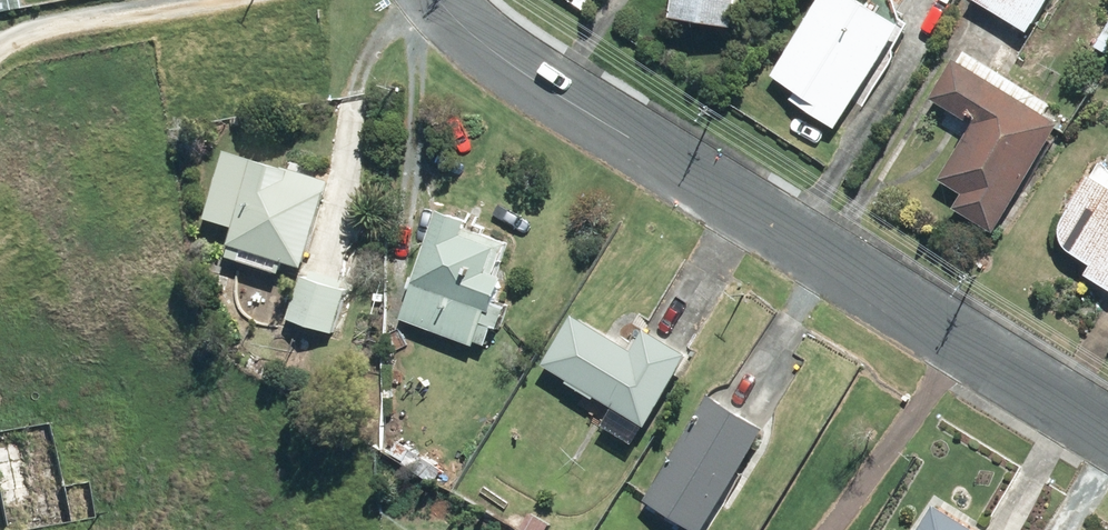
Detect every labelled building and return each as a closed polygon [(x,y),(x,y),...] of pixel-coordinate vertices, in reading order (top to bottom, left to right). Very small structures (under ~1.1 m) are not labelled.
[(24,11),(22,0),(0,0),(0,15),(24,11)] [(671,23),(734,32),(739,0),(674,0),(671,23)] [(798,95),(792,104),(836,132),(901,32),(852,0),(825,0),(774,79),(798,95)] [(1027,35),(1050,0),(974,0),(973,1),(1027,35)] [(1095,50),(1107,58),(1107,56),(1107,29),(1095,50)] [(975,129),(941,184),(963,197),(954,212),(994,236),(1059,129),(1045,120),(1052,108),(965,56),(959,66),(955,63),(931,102),(975,129)] [(206,221),(235,230),(229,249),(233,250),(229,262),(279,277),(283,265),(304,271),(330,184),(226,153),(206,221)] [(1093,269),(1086,280),(1107,293),(1107,174),(1102,168),(1093,182),(1090,180),(1070,213),(1066,218),(1063,225),(1062,231),(1062,238),(1063,245),(1066,252),(1093,269)] [(505,253),(463,238),(468,225),(438,214),(400,322),(472,347),(484,314),(491,316),(503,282),(496,279),(505,253)] [(348,294),(304,279),(290,321),(334,336),(348,294)] [(627,352),(573,320),(543,369),(568,384),(566,388),(593,404),(595,400),(645,430),(689,358),(646,332),(643,336),(638,334),(627,352)] [(646,506),(686,529),(706,529),(767,432),(712,399),(646,506)] [(393,456),(406,464),(413,452),(400,444),(393,456)] [(923,529),(968,529),(935,510),(923,529)] [(532,515),(523,529),(549,529),(551,526),(532,515)]
